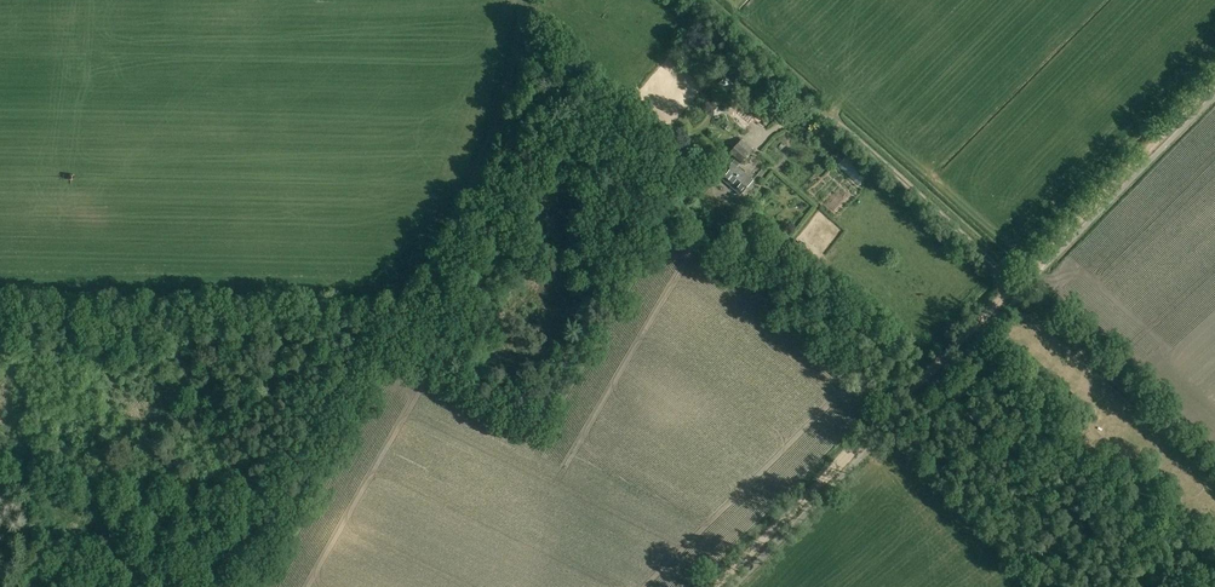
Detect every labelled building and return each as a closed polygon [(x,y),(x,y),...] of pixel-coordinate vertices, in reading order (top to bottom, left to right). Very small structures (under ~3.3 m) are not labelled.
[(750,124),(755,119),(747,110),(742,115),(750,124)] [(730,153),(736,158),(739,161),(743,164),(751,155),(750,154),(754,150),(742,139),(730,153)] [(741,195),(752,181),(736,168),(741,163),(739,161),(736,158),(731,163),(719,177),(741,195)]
